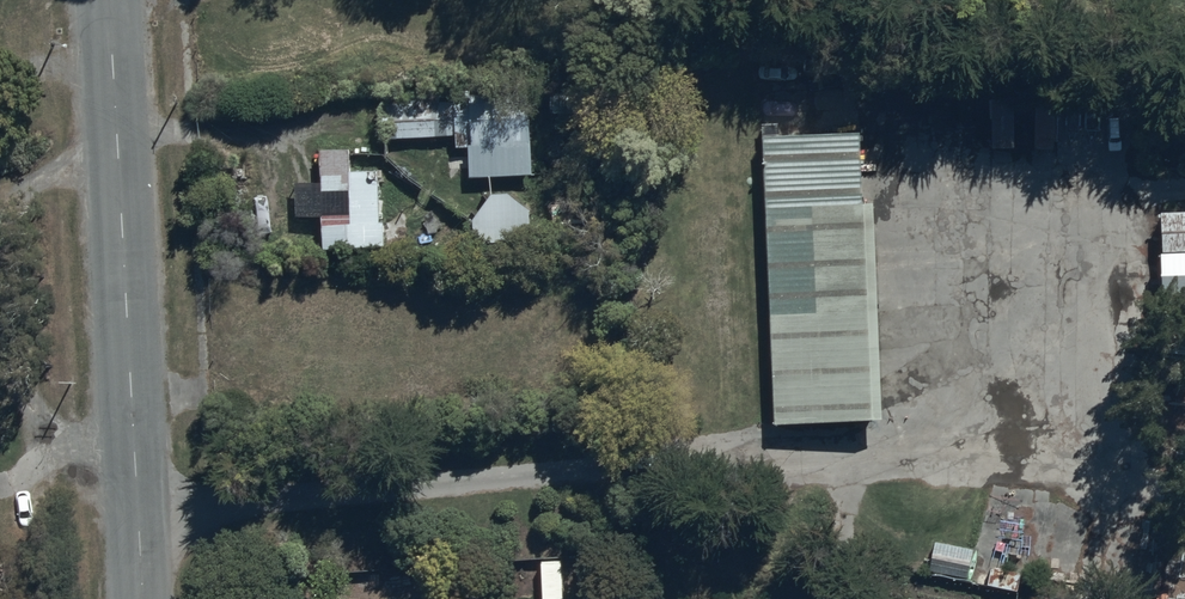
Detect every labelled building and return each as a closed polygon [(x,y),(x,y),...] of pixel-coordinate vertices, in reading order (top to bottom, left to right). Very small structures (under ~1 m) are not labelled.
[(529,105),(393,113),(395,138),(458,135),(458,150),(471,149),(473,181),(533,178),(529,105)] [(1013,154),(1012,105),(990,106),(991,155),(1013,154)] [(769,145),(778,432),(883,429),(877,220),(862,221),(860,142),(769,145)] [(352,151),(324,151),(324,188),(298,188),(298,221),(326,221),(326,246),(386,247),(386,223),(380,223),(380,170),(352,170),(352,151)] [(511,200),(491,200),(474,224),(474,249),(530,249),(530,216),(511,200)] [(1165,264),(1167,319),(1184,318),(1184,264),(1165,264)] [(972,553),(934,545),(928,576),(966,583),(972,553)] [(1002,577),(990,574),(986,590),(1015,597),(1022,570),(1004,566),(1002,577)]
